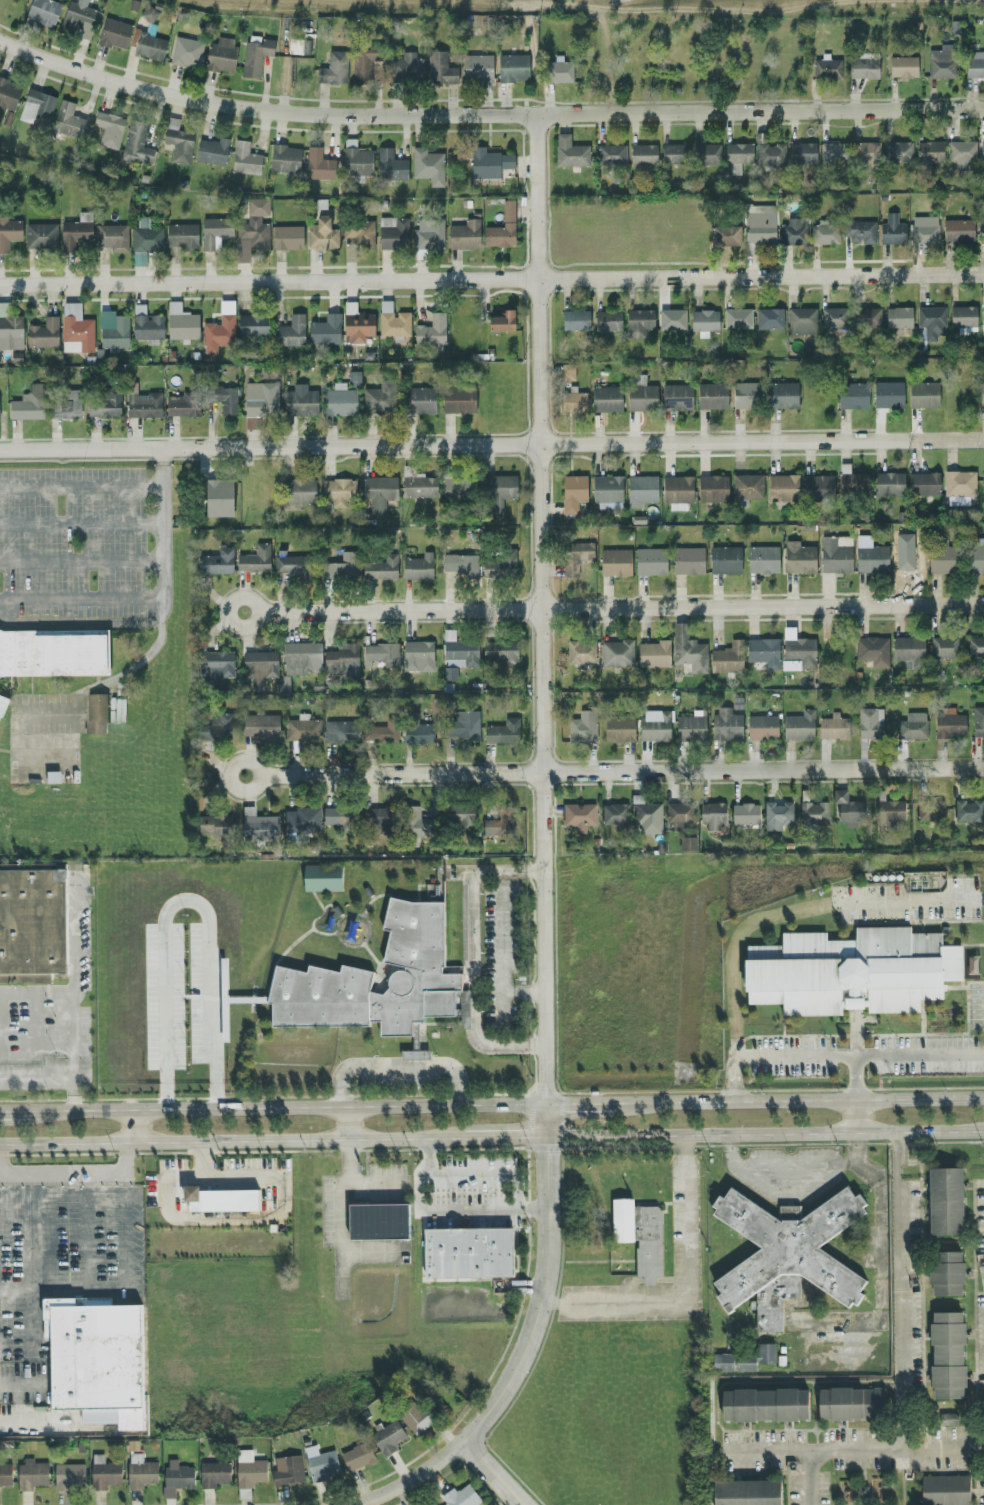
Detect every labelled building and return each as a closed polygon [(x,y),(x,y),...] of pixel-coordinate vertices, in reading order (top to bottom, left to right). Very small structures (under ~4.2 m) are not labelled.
[(52,0),(31,0),(24,17),(51,28),(61,4),(52,0)] [(58,31),(87,39),(96,9),(85,6),(87,0),(76,0),(75,2),(68,0),(58,31)] [(155,10),(145,6),(141,18),(150,22),(155,10)] [(125,50),(131,24),(103,17),(96,43),(125,50)] [(161,61),(167,39),(138,32),(133,53),(161,61)] [(168,62),(198,68),(203,41),(174,35),(168,62)] [(237,39),(216,35),(215,43),(208,42),(204,68),(231,73),(237,39)] [(261,55),(272,56),(274,39),(245,36),(241,76),(259,78),(261,55)] [(928,78),(954,78),(953,44),(939,44),(939,49),(927,50),(928,78)] [(371,61),(381,61),(381,49),(352,48),(351,82),(370,82),(371,61)] [(316,82),(346,83),(347,51),(327,50),(327,67),(316,67),(316,82)] [(415,51),(401,51),(401,58),(390,58),(390,81),(420,81),(421,60),(415,60),(415,51)] [(446,51),(427,51),(427,83),(457,83),(457,67),(446,67),(446,51)] [(965,51),(965,78),(983,77),(983,51),(965,51)] [(877,78),(878,53),(850,52),(849,78),(877,78)] [(492,55),(462,54),(462,79),(491,80),(492,55)] [(527,54),(497,54),(498,81),(528,80),(527,54)] [(572,82),(572,61),(562,61),(562,55),(554,55),(554,61),(546,61),(547,82),(572,82)] [(812,59),(813,79),(840,78),(840,56),(821,57),(821,59),(812,59)] [(888,57),(889,77),(917,77),(916,56),(888,57)] [(0,77),(0,118),(1,118),(3,110),(13,113),(20,86),(7,83),(8,79),(0,77)] [(54,94),(25,89),(19,120),(48,126),(54,94)] [(71,114),(74,103),(59,99),(51,130),(80,137),(85,118),(71,114)] [(123,116),(95,112),(92,126),(101,127),(99,146),(119,149),(123,116)] [(120,159),(150,164),(153,148),(142,146),(147,123),(128,120),(120,159)] [(194,132),(164,127),(161,145),(172,147),(170,162),(188,165),(194,132)] [(589,145),(569,145),(569,133),(555,133),(555,165),(589,166),(589,145)] [(194,161),(224,166),(229,138),(218,136),(217,141),(198,138),(194,161)] [(258,175),(261,154),(247,152),(249,141),(234,139),(229,171),(258,175)] [(879,142),(854,141),(853,161),(879,162),(879,142)] [(912,141),(884,141),(883,160),(911,160),(912,141)] [(942,161),(942,141),(917,141),(917,162),(942,161)] [(975,141),(948,141),(948,170),(975,170),(975,141)] [(846,163),(847,143),(820,142),(820,162),(846,163)] [(719,144),(694,143),(694,164),(719,165),(719,144)] [(752,162),(751,143),(724,143),(724,163),(729,163),(730,174),(739,173),(739,163),(752,162)] [(756,144),(756,167),(784,166),(784,143),(756,144)] [(789,143),(789,164),(815,163),(814,143),(789,143)] [(630,166),(656,165),(655,144),(630,145),(630,166)] [(685,144),(661,144),(661,164),(685,164),(685,144)] [(299,172),(299,146),(270,145),(269,172),(299,172)] [(597,145),(596,165),(625,165),(625,145),(597,145)] [(335,159),(321,159),(321,146),(306,146),(305,178),(334,179),(335,159)] [(471,179),(499,178),(499,169),(513,168),(513,152),(485,153),(485,146),(470,146),(471,179)] [(376,179),(407,179),(407,159),(392,159),(392,147),(377,147),(376,179)] [(425,153),(425,147),(411,147),(412,178),(429,177),(429,186),(443,186),(443,152),(425,153)] [(363,182),(363,176),(371,175),(371,148),(343,149),(344,182),(363,182)] [(268,248),(268,223),(260,223),(260,216),(268,216),(268,198),(247,197),(246,223),(236,223),(236,239),(246,240),(246,247),(268,248)] [(513,200),(501,200),(502,226),(483,226),(483,246),(514,246),(513,200)] [(744,244),(774,245),(775,205),(745,204),(744,244)] [(90,212),(77,212),(77,221),(60,221),(60,252),(74,252),(74,242),(91,242),(90,212)] [(879,243),(905,243),(905,222),(896,222),(896,212),(885,212),(885,222),(879,222),(879,243)] [(338,229),(329,228),(329,215),(316,214),(315,224),(306,224),(306,248),(337,249),(338,229)] [(131,251),(162,250),(162,227),(148,227),(147,216),(136,216),(137,227),(130,227),(131,251)] [(937,216),(910,216),(910,243),(938,242),(937,216)] [(5,219),(5,217),(0,217),(0,253),(7,253),(8,240),(21,240),(21,220),(5,219)] [(200,218),(201,251),(220,250),(219,237),(232,237),(231,217),(200,218)] [(407,217),(378,217),(379,248),(407,248),(407,217)] [(786,217),(786,224),(780,224),(779,244),(805,244),(806,218),(786,217)] [(443,248),(442,218),(430,219),(430,228),(413,228),(413,248),(443,248)] [(479,218),(465,218),(464,224),(448,224),(448,248),(478,248),(479,218)] [(972,242),(973,220),(943,219),(942,241),(972,242)] [(373,221),(344,220),(344,246),(372,246),(373,221)] [(810,221),(810,244),(838,243),(838,221),(810,221)] [(874,221),(842,221),(842,240),(861,240),(861,243),(874,244),(874,221)] [(57,224),(25,223),(24,247),(56,248),(57,224)] [(197,224),(166,223),(166,248),(197,248),(197,224)] [(127,224),(95,225),(96,247),(108,246),(108,252),(127,252),(127,224)] [(302,249),(302,225),(272,226),(273,249),(302,249)] [(739,225),(710,226),(711,245),(740,245),(739,225)] [(233,300),(219,300),(219,322),(202,322),(202,353),(217,352),(216,345),(234,345),(233,300)] [(180,301),(167,301),(166,338),(198,339),(198,313),(180,312),(180,301)] [(22,349),(22,315),(8,315),(8,302),(0,302),(0,349),(22,349)] [(93,352),(93,319),(80,319),(80,302),(61,302),(61,352),(93,352)] [(163,314),(146,314),(146,304),(132,304),(132,339),(151,339),(151,341),(163,341),(163,314)] [(950,306),(950,326),(976,326),(975,306),(950,306)] [(815,307),(787,308),(787,334),(815,334),(815,307)] [(819,308),(820,329),(847,329),(846,307),(819,308)] [(880,308),(855,307),(855,326),(880,327),(880,308)] [(911,307),(885,307),(885,328),(911,327),(911,307)] [(945,307),(917,307),(916,326),(924,326),(924,341),(935,341),(935,335),(944,335),(945,307)] [(722,309),(723,329),(751,328),(751,308),(722,309)] [(783,308),(756,308),(755,328),(782,329),(783,308)] [(513,331),(513,309),(500,309),(500,316),(487,316),(487,331),(513,331)] [(653,329),(653,309),(626,309),(626,339),(644,338),(644,329),(653,329)] [(685,309),(658,309),(657,330),(685,330),(685,309)] [(561,311),(561,330),(589,329),(588,310),(561,311)] [(620,310),(594,310),(594,330),(620,330),(620,310)] [(690,331),(697,330),(698,337),(707,337),(707,331),(717,330),(717,310),(690,310),(690,331)] [(308,321),(308,343),(339,344),(340,313),(325,312),(324,321),(308,321)] [(409,312),(394,312),(379,313),(379,336),(410,336),(409,312)] [(413,325),(413,344),(445,343),(444,312),(430,312),(430,325),(413,325)] [(303,313),(289,313),(289,325),(276,325),(276,345),(303,345),(303,313)] [(373,335),(373,313),(343,313),(343,343),(364,342),(364,336),(373,335)] [(268,336),(268,314),(237,315),(237,337),(268,336)] [(57,315),(43,316),(43,325),(26,325),(26,347),(57,346),(57,315)] [(100,327),(100,348),(128,348),(127,315),(113,315),(113,327),(100,327)] [(574,364),(561,363),(561,378),(573,378),(574,364)] [(8,418),(42,418),(43,382),(29,382),(29,392),(20,392),(20,400),(8,400),(8,418)] [(161,393),(136,392),(136,382),(127,382),(126,417),(160,417),(161,393)] [(245,415),(276,414),(275,382),(244,383),(245,415)] [(732,408),(758,408),(757,382),(732,383),(732,408)] [(838,382),(837,408),(867,409),(868,383),(838,382)] [(902,408),(903,382),(873,382),(873,408),(902,408)] [(909,408),(938,407),(938,382),(908,382),(909,408)] [(316,416),(317,390),(306,389),(306,383),(293,383),(293,390),(286,390),(285,415),(316,416)] [(697,408),(726,409),(727,383),(697,383),(697,408)] [(691,409),(691,384),(662,384),(662,409),(691,409)] [(324,415),(356,415),(355,389),(345,389),(345,385),(324,386),(324,415)] [(592,412),(621,411),(620,385),(591,386),(592,412)] [(626,410),(656,410),(656,385),(627,385),(626,410)] [(220,401),(220,415),(236,414),(235,386),(212,387),(213,401),(220,401)] [(363,414),(393,413),(392,387),(362,387),(363,414)] [(435,388),(403,387),(403,413),(434,414),(435,388)] [(442,413),(475,412),(474,387),(441,387),(442,413)] [(49,418),(80,418),(79,389),(61,390),(61,398),(49,398),(49,418)] [(119,417),(120,391),(88,390),(87,415),(119,417)] [(166,416),(199,415),(198,390),(181,391),(181,395),(165,395),(166,416)] [(839,494),(868,494),(867,472),(849,473),(848,464),(838,464),(839,494)] [(975,470),(943,471),(943,496),(975,495),(975,470)] [(903,472),(872,473),(873,496),(904,495),(903,472)] [(908,472),(908,495),(938,495),(939,473),(908,472)] [(732,498),(762,499),(762,474),(732,474),(732,498)] [(767,475),(767,500),(798,499),(797,474),(767,475)] [(516,475),(481,476),(482,499),(491,498),(492,513),(501,513),(501,499),(516,498),(516,475)] [(586,500),(586,475),(561,476),(562,514),(577,514),(577,501),(586,500)] [(727,501),(727,475),(697,475),(697,502),(727,501)] [(832,475),(803,475),(803,500),(833,499),(832,475)] [(385,514),(384,500),(396,499),(396,476),(364,476),(365,514),(385,514)] [(436,497),(436,477),(402,476),(401,496),(436,497)] [(474,477),(443,476),(442,496),(473,497),(474,477)] [(592,501),(599,501),(599,508),(621,508),(621,476),(592,476),(592,501)] [(656,476),(627,476),(627,507),(642,507),(642,501),(656,501),(656,476)] [(664,510),(691,509),(691,476),(663,476),(664,510)] [(284,504),(315,502),(314,478),(283,479),(284,504)] [(231,516),(232,479),(205,479),(204,516),(231,516)] [(345,507),(345,500),(355,500),(354,479),(322,479),(322,500),(331,500),(331,507),(345,507)] [(851,536),(820,536),(819,572),(851,572),(851,536)] [(815,546),(798,545),(798,540),(784,540),(783,572),(814,573),(815,546)] [(891,545),(892,573),(924,572),(923,545),(910,546),(910,540),(900,540),(900,545),(891,545)] [(269,543),(254,543),(254,554),(236,554),(236,570),(268,571),(269,543)] [(593,559),(592,543),(564,543),(565,577),(578,576),(578,560),(593,559)] [(232,546),(217,545),(217,555),(200,555),(200,573),(232,573),(232,546)] [(887,546),(856,545),(855,572),(887,572),(887,546)] [(740,573),(740,546),(709,546),(710,574),(740,573)] [(778,546),(747,546),(747,573),(778,573),(778,546)] [(928,572),(955,573),(956,546),(929,546),(928,572)] [(967,546),(967,572),(983,572),(983,546),(967,546)] [(703,547),(672,547),(672,574),(703,574),(703,547)] [(665,575),(666,549),(635,548),(634,574),(665,575)] [(514,549),(482,550),(483,577),(515,575),(514,549)] [(630,549),(600,549),(600,576),(630,576),(630,549)] [(322,562),(322,580),(356,580),(356,551),(340,551),(339,562),(322,562)] [(402,558),(402,579),(431,579),(432,551),(422,551),(421,558),(402,558)] [(396,578),(396,553),(383,553),(384,561),(361,561),(362,579),(396,578)] [(441,571),(464,572),(464,578),(476,578),(477,555),(442,554),(441,571)] [(273,572),(287,573),(287,577),(306,578),(306,556),(274,555),(273,572)] [(673,664),(688,664),(689,673),(706,673),(705,642),(694,643),(694,638),(686,639),(686,622),(672,622),(673,664)] [(815,638),(794,638),(794,627),(783,627),(782,661),(798,661),(798,668),(814,668),(815,638)] [(7,675),(107,674),(107,629),(7,630),(0,628),(0,677),(7,675)] [(477,667),(477,641),(454,641),(454,629),(442,629),(443,680),(456,680),(456,667),(477,667)] [(891,636),(891,660),(904,660),(903,668),(923,668),(924,637),(891,636)] [(855,661),(887,661),(887,637),(855,637),(855,661)] [(957,637),(930,637),(930,657),(956,658),(957,637)] [(983,656),(983,637),(965,637),(966,657),(983,656)] [(742,671),(741,638),(729,639),(729,648),(710,649),(710,672),(742,671)] [(777,638),(745,639),(746,662),(764,661),(765,670),(778,669),(777,638)] [(594,639),(566,640),(567,665),(595,664),(594,639)] [(432,671),(432,640),(402,641),(402,671),(432,671)] [(600,640),(600,666),(633,666),(633,640),(600,640)] [(482,663),(517,664),(517,642),(482,641),(482,663)] [(636,641),(637,667),(669,666),(669,641),(636,641)] [(306,674),(306,671),(320,671),(320,642),(282,643),(283,675),(306,674)] [(357,642),(336,643),(336,650),(323,650),(323,675),(358,675),(357,642)] [(398,644),(363,643),(362,660),(383,660),(383,667),(397,667),(398,644)] [(233,651),(203,651),(203,680),(233,679),(233,651)] [(262,677),(277,677),(276,651),(242,652),(243,676),(253,676),(253,686),(262,686),(262,677)] [(106,734),(106,693),(85,693),(86,734),(106,734)] [(972,707),(973,738),(983,738),(983,706),(972,707)] [(741,714),(730,714),(730,707),(712,707),(712,739),(741,740),(741,714)] [(934,736),(964,736),(965,714),(954,714),(954,707),(934,707),(934,736)] [(596,709),(578,708),(578,719),(567,718),(567,741),(595,741),(596,709)] [(857,739),(882,739),(882,708),(858,708),(857,739)] [(705,739),(704,709),(691,710),(691,715),(675,715),(675,739),(705,739)] [(813,739),(813,709),(801,709),(801,715),(783,715),(783,740),(813,739)] [(448,710),(447,739),(478,739),(478,711),(448,710)] [(669,710),(640,710),(639,740),(669,741),(669,710)] [(818,738),(848,738),(848,717),(838,717),(838,712),(830,712),(830,718),(818,717),(818,738)] [(926,712),(904,712),(904,720),(896,720),(896,738),(925,739),(926,712)] [(233,742),(233,713),(209,713),(209,724),(201,724),(200,752),(212,752),(213,741),(233,742)] [(307,719),(307,713),(297,713),(297,719),(286,719),(285,742),(299,742),(299,745),(320,745),(320,719),(307,719)] [(278,737),(279,714),(245,714),(244,737),(278,737)] [(603,742),(633,741),(633,715),(603,716),(603,742)] [(746,739),(776,739),(776,715),(746,715),(746,739)] [(482,743),(518,744),(519,717),(503,717),(503,725),(483,725),(482,743)] [(398,744),(399,720),(385,719),(384,726),(368,726),(367,743),(398,744)] [(359,721),(324,720),(324,743),(359,744),(359,721)] [(403,745),(432,745),(432,722),(403,721),(403,745)] [(48,784),(62,784),(62,772),(48,773),(48,784)] [(840,805),(840,827),(859,827),(859,822),(866,822),(866,802),(848,802),(848,791),(834,791),(834,805),(840,805)] [(662,804),(644,805),(644,797),(634,798),(635,827),(640,826),(641,836),(663,835),(662,804)] [(956,823),(983,824),(983,803),(957,801),(956,823)] [(878,802),(879,830),(897,829),(897,821),(906,821),(906,802),(878,802)] [(945,802),(918,802),(917,822),(945,822),(945,802)] [(564,805),(565,828),(576,828),(576,834),(587,834),(587,827),(597,827),(597,804),(564,805)] [(696,823),(696,804),(667,805),(668,824),(673,824),(674,832),(687,831),(687,824),(696,823)] [(727,804),(701,804),(702,824),(708,824),(708,832),(721,832),(721,826),(728,825),(727,804)] [(765,804),(766,831),(783,831),(783,827),(794,827),(793,804),(765,804)] [(829,826),(830,804),(801,804),(801,825),(829,826)] [(630,825),(630,805),(603,805),(603,826),(630,825)] [(734,805),(734,829),(743,829),(743,824),(760,825),(760,805),(734,805)] [(280,840),(279,817),(256,817),(255,807),(243,808),(244,841),(280,840)] [(421,807),(408,807),(407,837),(435,837),(435,819),(421,819),(421,807)] [(446,829),(476,828),(476,807),(445,808),(446,829)] [(485,821),(485,836),(515,837),(516,808),(499,807),(498,821),(485,821)] [(321,808),(295,808),(295,812),(286,812),(286,833),(320,834),(321,808)] [(343,833),(357,832),(356,808),(324,809),(325,827),(343,826),(343,833)] [(394,808),(364,809),(364,822),(372,822),(372,836),(395,836),(394,808)] [(201,815),(200,837),(232,838),(233,816),(201,815)] [(681,838),(681,852),(697,852),(697,839),(681,838)] [(342,892),(342,866),(305,866),(305,892),(342,892)] [(67,871),(0,871),(0,984),(37,984),(37,975),(67,975),(67,871)] [(273,1027),(369,1027),(371,1023),(381,1023),(381,1037),(413,1037),(413,1020),(423,1023),(425,1018),(461,1018),(461,1030),(470,1030),(470,992),(462,992),(462,974),(444,974),(444,902),(391,902),(383,928),(392,930),(383,963),(389,973),(389,982),(385,996),(372,993),(372,969),(308,969),(307,974),(278,966),(267,1004),(273,1005),(273,1027)] [(746,946),(746,1005),(784,1005),(784,1017),(842,1017),(842,1009),(868,1009),(868,1014),(920,1014),(920,1001),(943,1001),(943,982),(963,982),(963,947),(942,947),(942,934),(911,934),(911,928),(856,928),(856,941),(827,941),(827,933),(783,933),(783,946),(746,946)] [(969,975),(978,975),(979,958),(969,957),(969,975)] [(931,1237),(965,1236),(963,1169),(929,1170),(931,1237)] [(190,1212),(260,1212),(260,1191),(201,1191),(201,1187),(185,1187),(185,1203),(190,1203),(190,1212)] [(800,1277),(850,1307),(861,1301),(864,1296),(864,1278),(815,1248),(866,1216),(866,1204),(861,1196),(854,1196),(849,1188),(800,1219),(800,1206),(779,1206),(779,1219),(730,1189),(725,1197),(718,1197),(715,1203),(715,1217),(736,1230),(734,1230),(765,1249),(713,1282),(720,1294),(718,1298),(727,1313),(756,1295),(757,1333),(783,1332),(782,1300),(800,1300),(800,1277)] [(613,1200),(614,1243),(635,1243),(634,1200),(613,1200)] [(409,1205),(350,1205),(351,1241),(410,1240),(409,1205)] [(662,1278),(663,1207),(636,1207),(636,1278),(644,1278),(644,1286),(656,1286),(656,1278),(662,1278)] [(514,1229),(426,1230),(427,1279),(515,1278),(514,1229)] [(964,1296),(964,1285),(966,1285),(966,1263),(963,1263),(963,1252),(932,1253),(933,1297),(964,1296)] [(142,1306),(75,1307),(75,1299),(44,1299),(45,1340),(52,1340),(53,1410),(81,1410),(81,1425),(119,1425),(119,1431),(143,1431),(142,1306)] [(932,1400),(966,1400),(965,1313),(933,1313),(933,1368),(932,1368),(932,1400)] [(776,1345),(758,1345),(758,1355),(714,1356),(714,1373),(757,1372),(757,1365),(776,1365),(776,1345)] [(885,1390),(820,1389),(820,1421),(885,1421),(885,1390)] [(723,1423),(810,1423),(810,1391),(724,1391),(723,1423)] [(401,1418),(415,1437),(440,1419),(426,1400),(401,1418)] [(959,1426),(959,1415),(943,1415),(943,1426),(959,1426)] [(371,1434),(385,1459),(399,1451),(396,1446),(408,1439),(397,1420),(371,1434)] [(350,1475),(377,1464),(369,1443),(342,1454),(350,1475)] [(336,1452),(319,1455),(317,1446),(305,1449),(313,1485),(329,1481),(327,1475),(341,1472),(336,1452)] [(237,1451),(238,1490),(255,1489),(255,1483),(269,1483),(268,1461),(254,1461),(254,1451),(237,1451)] [(123,1486),(122,1464),(106,1464),(105,1455),(92,1456),(93,1492),(108,1491),(108,1487),(123,1486)] [(159,1463),(144,1463),(144,1455),(129,1455),(130,1492),(145,1491),(145,1486),(160,1486),(159,1463)] [(278,1488),(306,1484),(303,1456),(274,1460),(278,1488)] [(50,1464),(34,1464),(34,1460),(25,1459),(25,1466),(20,1466),(19,1492),(36,1493),(36,1486),(50,1486),(50,1464)] [(196,1490),(196,1468),(179,1468),(179,1461),(170,1461),(170,1469),(165,1469),(165,1499),(176,1499),(176,1490),(196,1490)] [(14,1487),(13,1464),(0,1465),(0,1488),(14,1487)] [(202,1464),(201,1490),(218,1490),(219,1485),(232,1485),(232,1464),(202,1464)] [(86,1465),(56,1466),(56,1492),(75,1492),(75,1487),(86,1487),(86,1465)] [(924,1504),(971,1504),(971,1477),(923,1478),(924,1504)] [(782,1481),(715,1483),(716,1504),(782,1504),(782,1481)] [(483,1503),(470,1484),(458,1493),(455,1489),(442,1498),(447,1504),(481,1504),(483,1503)] [(869,1487),(858,1488),(859,1504),(870,1504),(869,1487)]
